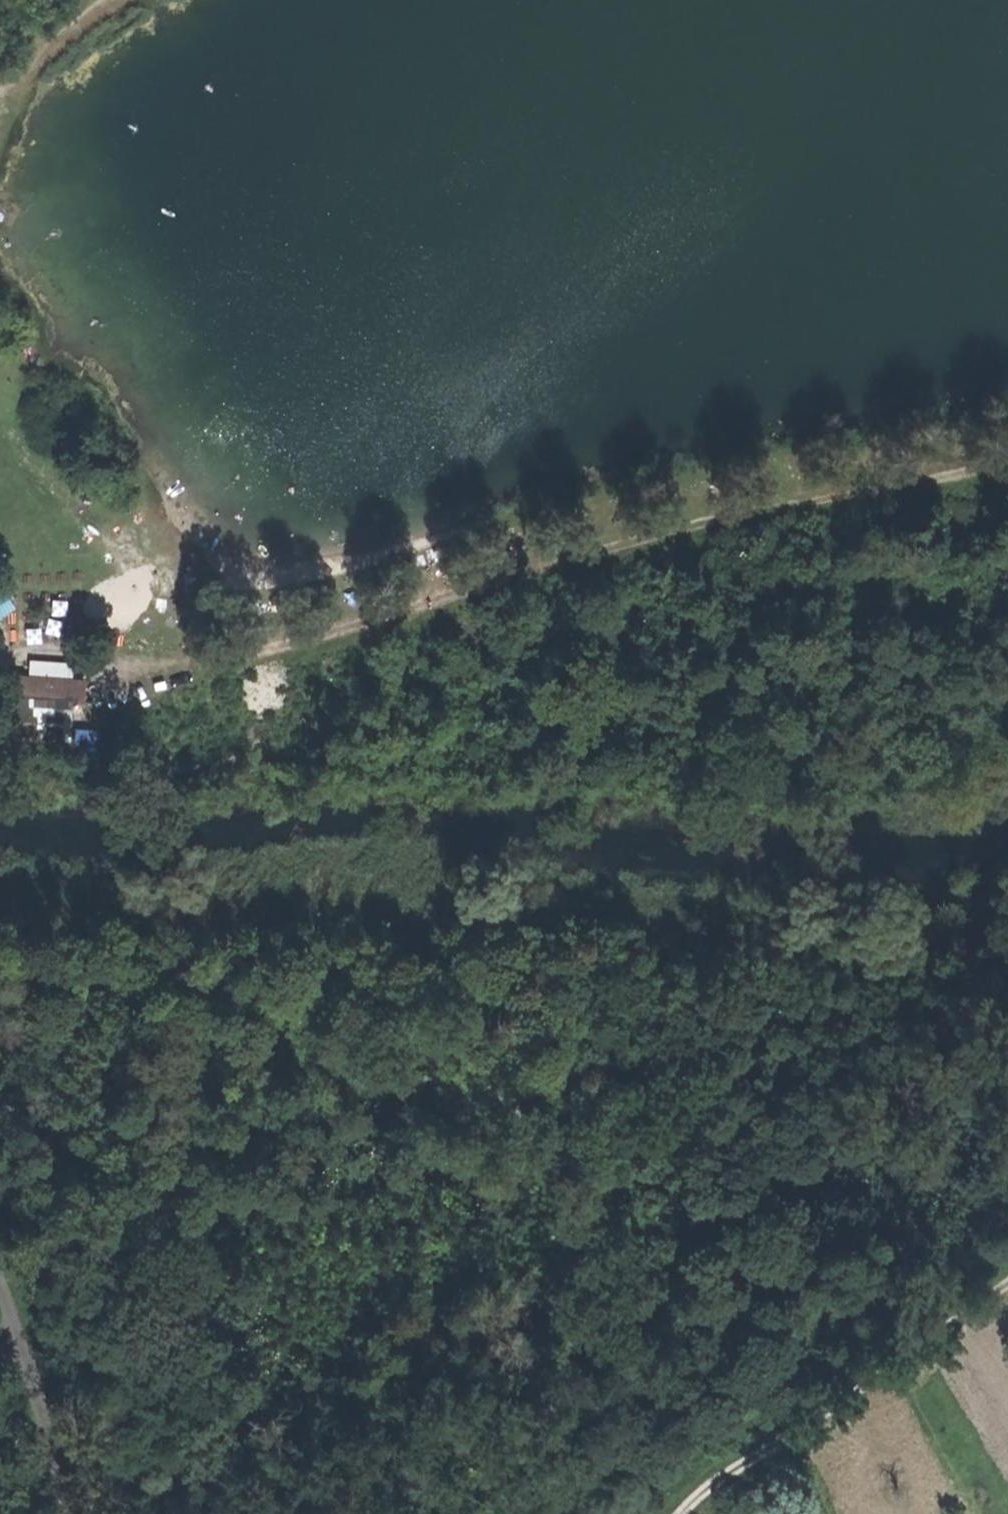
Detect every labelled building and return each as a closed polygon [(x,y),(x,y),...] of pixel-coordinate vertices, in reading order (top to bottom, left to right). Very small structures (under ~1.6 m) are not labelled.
[(13,604),(0,589),(0,616),(13,604)] [(84,686),(12,679),(10,700),(32,702),(31,717),(69,720),(71,705),(82,706),(84,686)] [(32,702),(10,700),(6,742),(67,747),(69,729),(69,720),(31,717),(32,702)] [(98,731),(69,729),(67,747),(65,770),(95,772),(98,731)]
